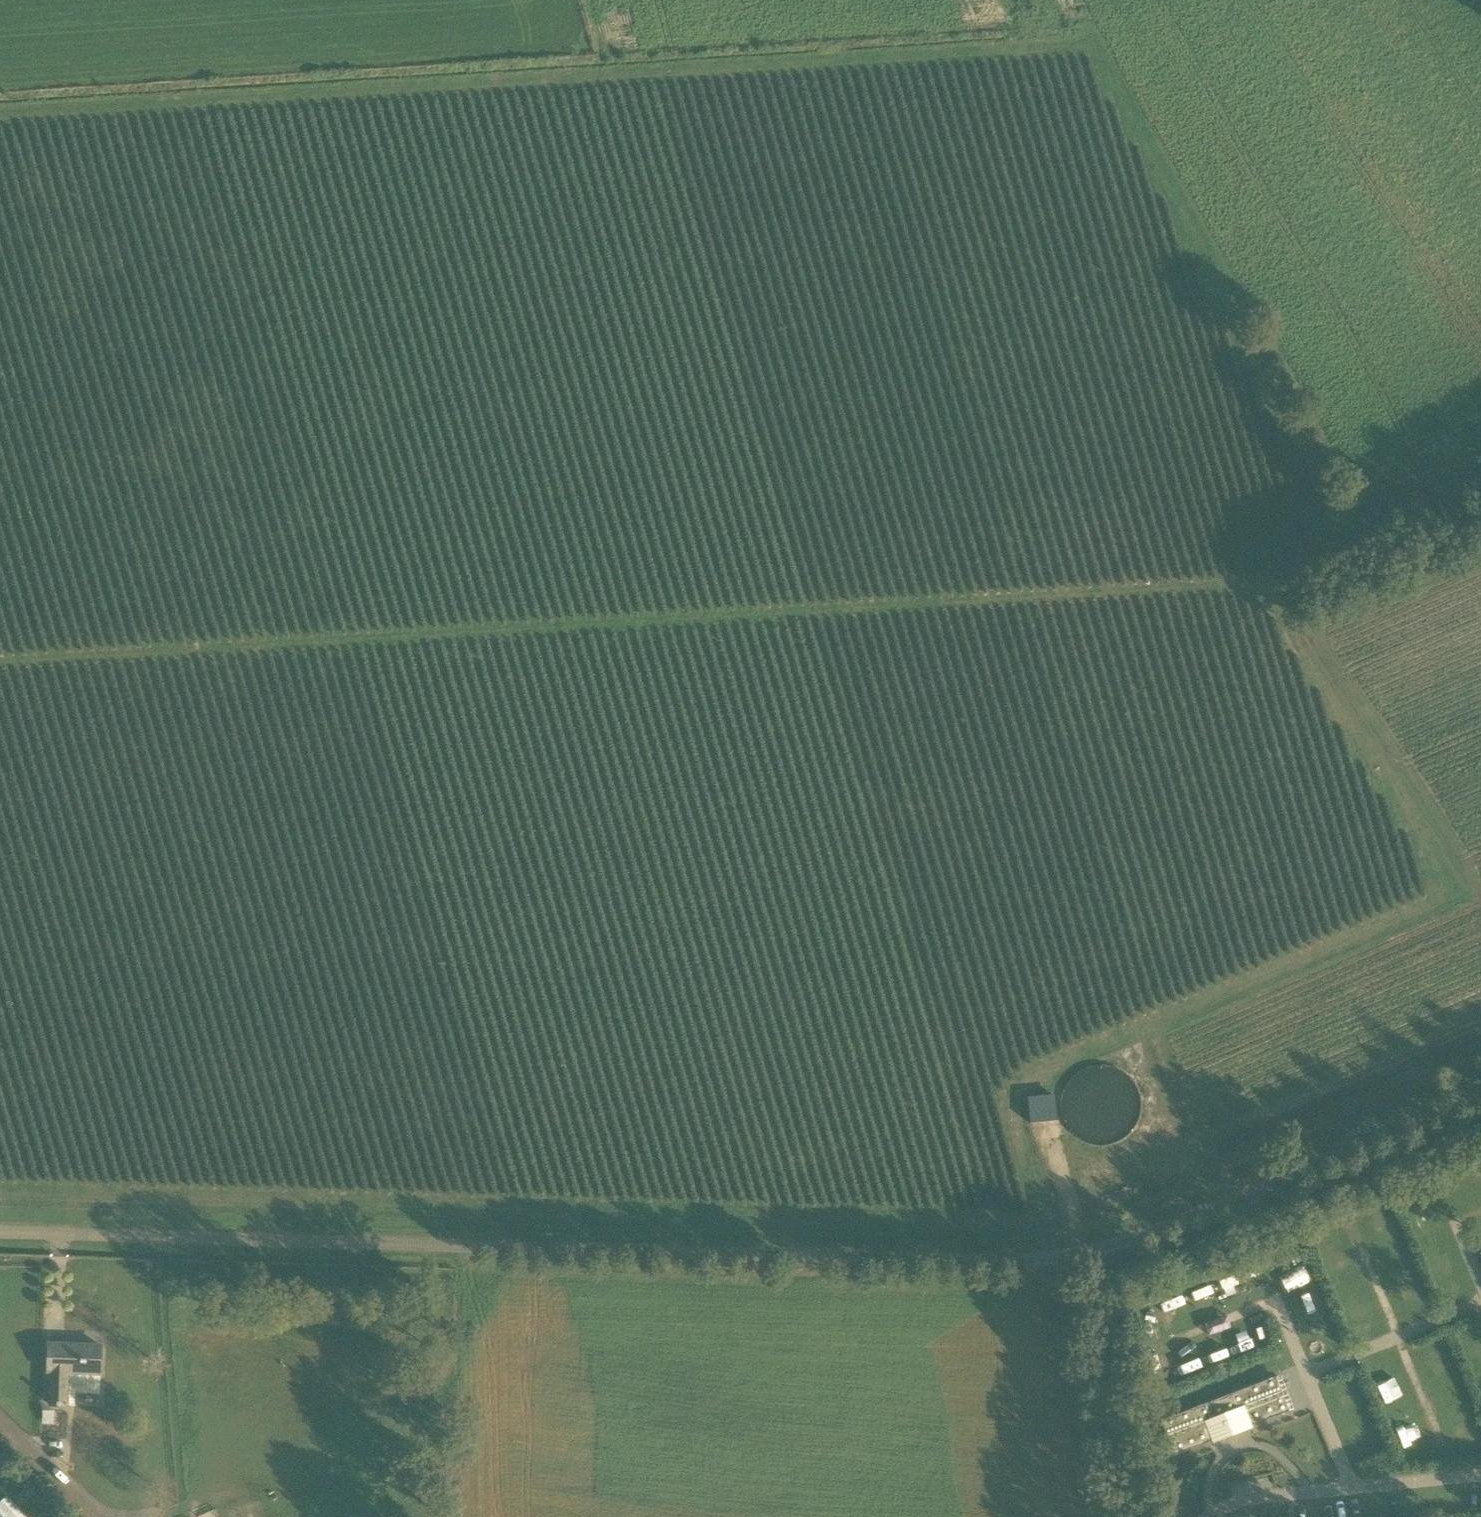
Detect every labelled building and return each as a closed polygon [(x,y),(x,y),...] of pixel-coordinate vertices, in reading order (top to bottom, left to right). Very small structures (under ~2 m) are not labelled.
[(1026,1096),(1029,1123),(1056,1120),(1054,1094),(1026,1096)] [(101,1394),(101,1374),(102,1346),(49,1344),(48,1372),(52,1372),(51,1405),(75,1406),(75,1393),(101,1394)] [(1275,1374),(1161,1419),(1175,1453),(1289,1408),(1275,1374)] [(4,1493),(0,1497),(0,1516),(27,1516),(4,1493)]
